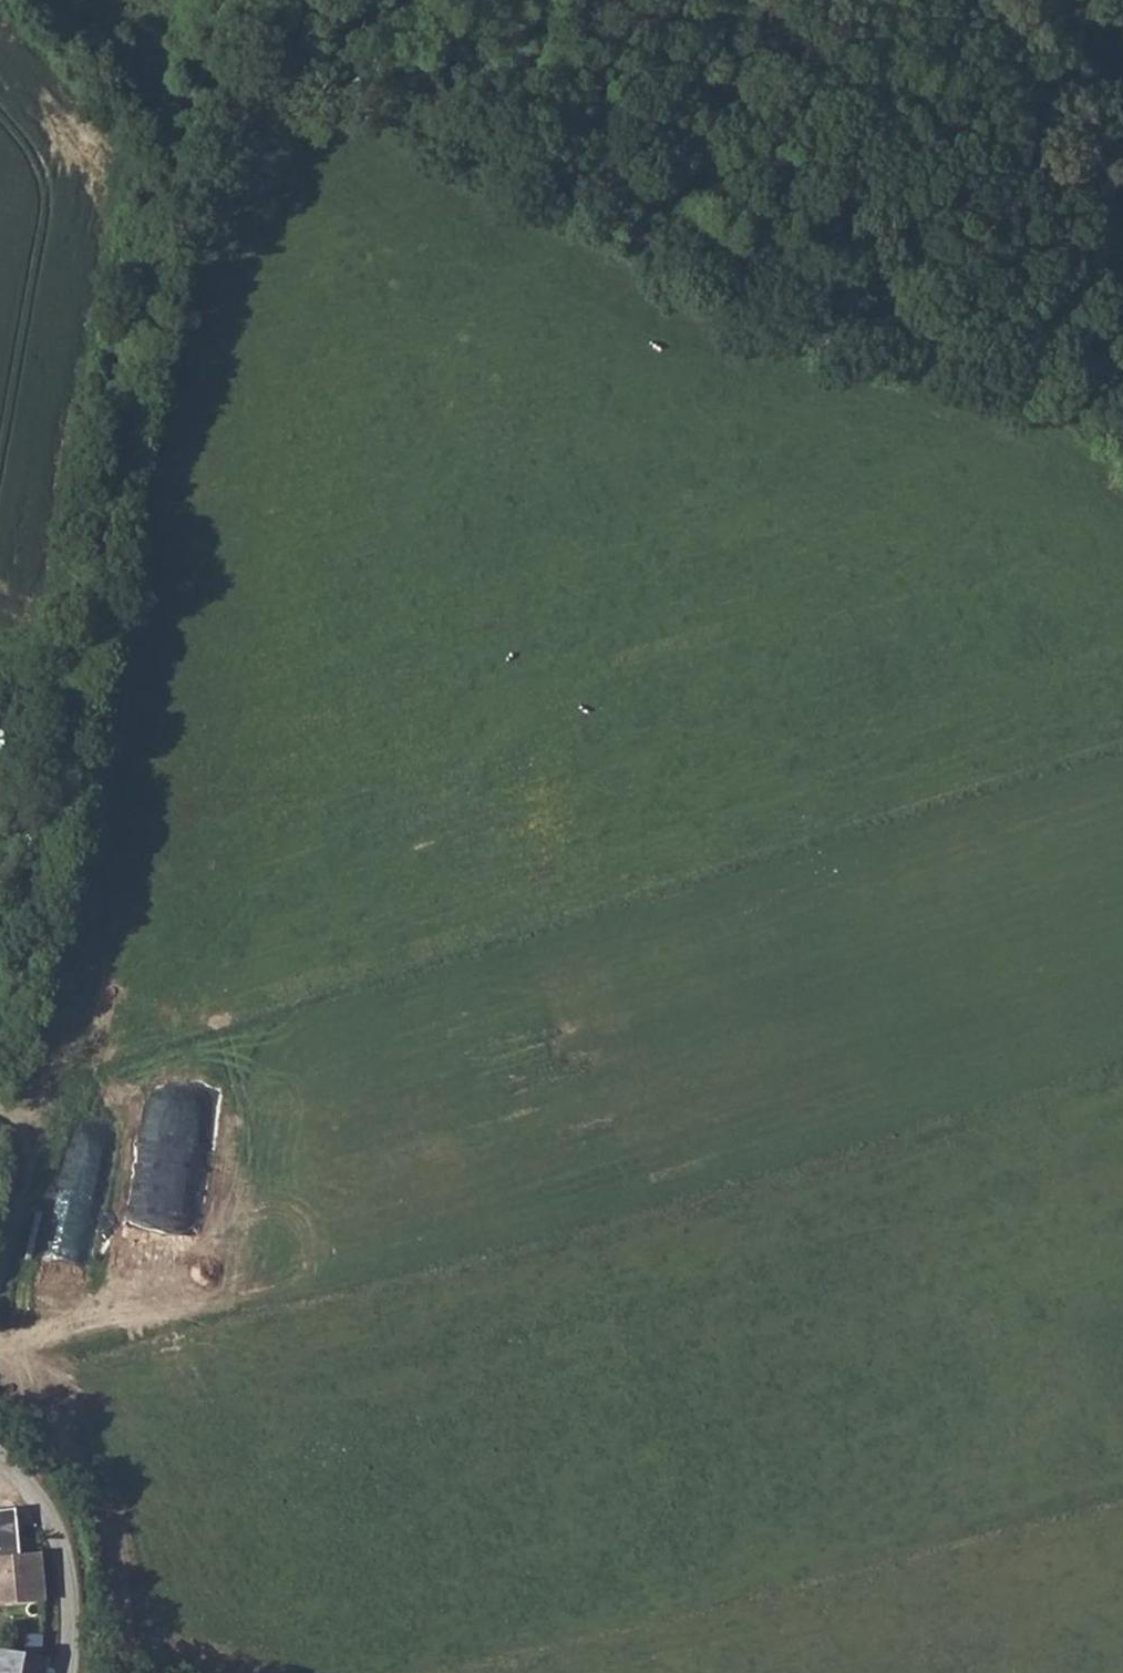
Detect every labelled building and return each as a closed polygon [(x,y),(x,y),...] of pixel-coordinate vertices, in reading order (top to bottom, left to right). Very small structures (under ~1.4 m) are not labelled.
[(0,1510),(0,1605),(41,1601),(37,1552),(15,1554),(11,1509),(0,1510)] [(42,1658),(0,1650),(0,1672),(39,1672),(42,1658)]
